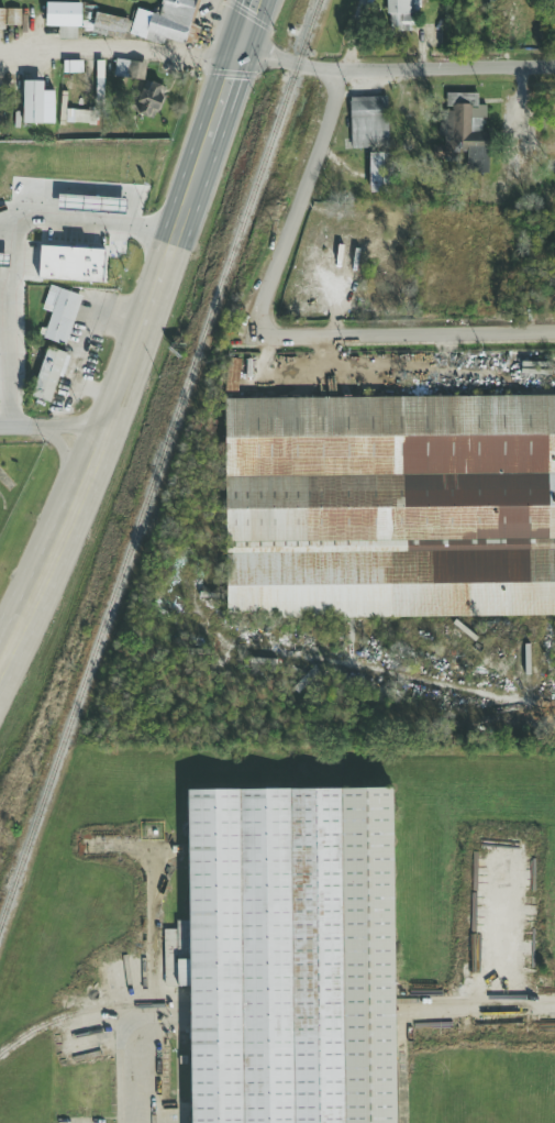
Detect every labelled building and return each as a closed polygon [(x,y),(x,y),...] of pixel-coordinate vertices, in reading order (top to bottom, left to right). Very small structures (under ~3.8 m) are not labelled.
[(163,45),(164,39),(196,46),(201,27),(192,25),(198,0),(197,0),(162,0),(158,14),(136,9),(129,37),(163,45)] [(387,29),(419,28),(418,0),(386,0),(387,29)] [(79,4),(46,3),(46,26),(59,27),(59,39),(79,39),(79,4)] [(7,26),(21,26),(21,9),(7,9),(7,26)] [(114,77),(145,80),(146,63),(116,60),(114,77)] [(23,125),(55,124),(55,95),(43,95),(42,81),(22,82),(23,125)] [(161,84),(139,81),(134,114),(158,118),(162,95),(159,95),(161,84)] [(486,173),(488,106),(478,105),(478,94),(446,93),(446,110),(445,110),(444,152),(465,152),(464,173),(486,173)] [(389,149),(387,97),(350,98),(351,149),(389,149)] [(369,153),(368,193),(392,193),(393,154),(369,153)] [(39,281),(104,283),(105,249),(40,247),(39,281)] [(82,296),(49,286),(42,311),(50,313),(43,339),(67,346),(82,296)] [(31,397),(50,404),(59,376),(63,377),(70,355),(47,347),(31,397)] [(239,392),(240,360),(226,359),(225,391),(239,392)] [(554,616),(554,396),(223,399),(225,619),(554,616)] [(392,789),(187,791),(188,921),(176,921),(176,930),(164,930),(164,987),(189,987),(190,1122),(396,1122),(392,789)]
